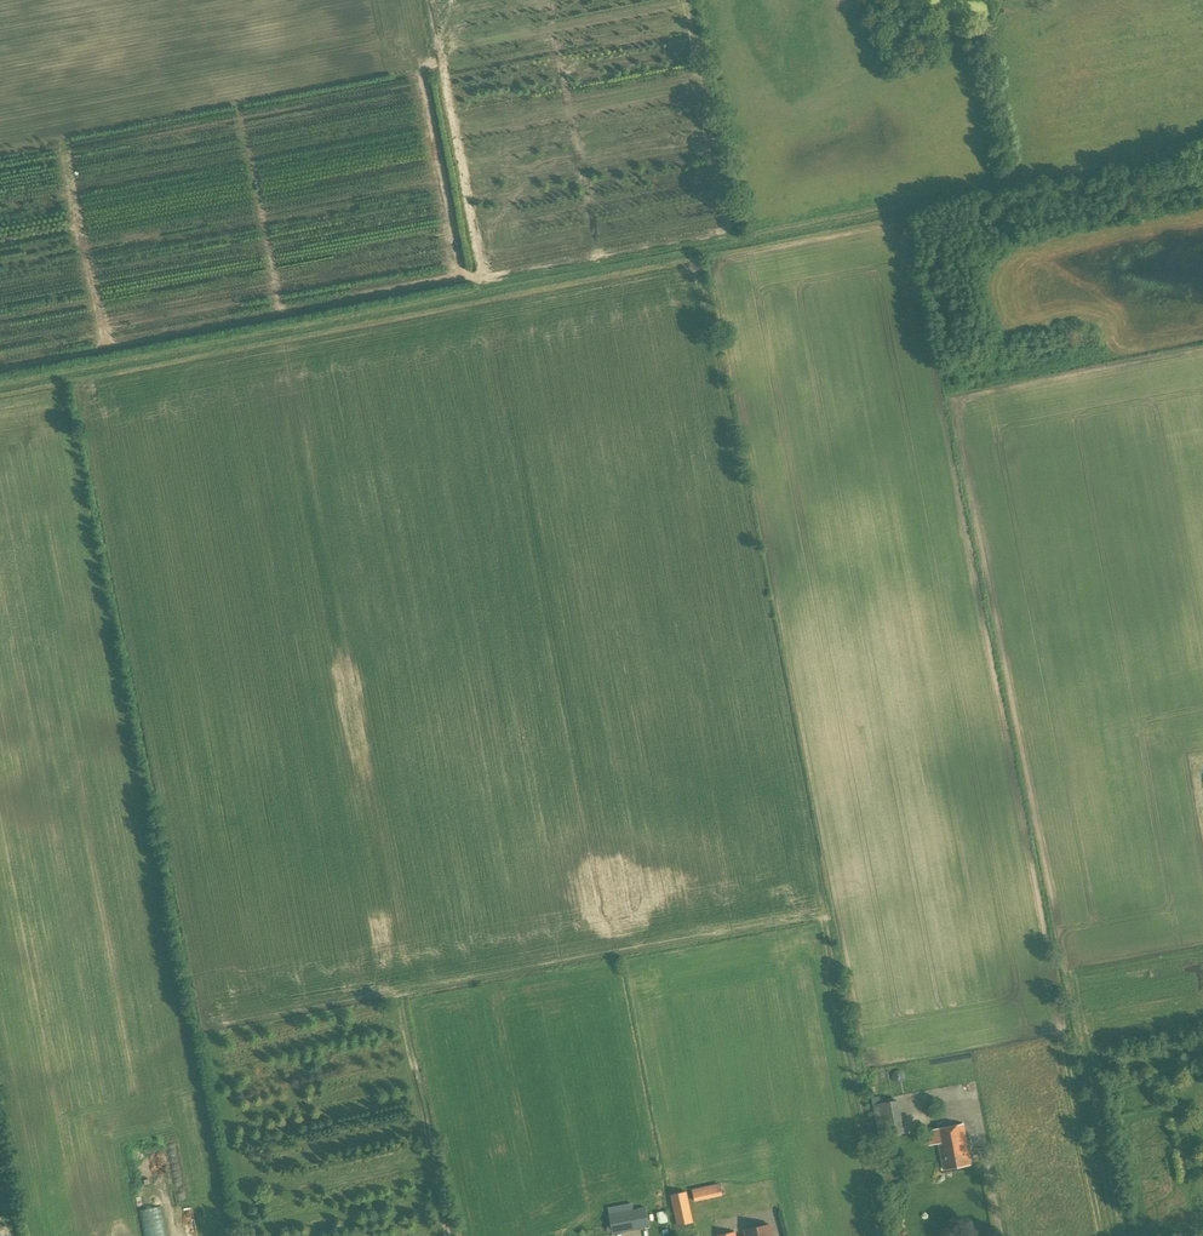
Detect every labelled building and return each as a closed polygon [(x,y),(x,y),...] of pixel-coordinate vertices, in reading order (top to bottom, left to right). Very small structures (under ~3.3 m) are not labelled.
[(878,1138),(904,1133),(898,1100),(872,1105),(878,1138)] [(943,1170),(971,1165),(963,1125),(936,1130),(943,1170)] [(695,1202),(715,1197),(712,1185),(692,1189),(695,1202)] [(689,1189),(672,1192),(676,1223),(693,1221),(689,1189)] [(141,1209),(147,1235),(169,1235),(162,1204),(141,1209)] [(646,1207),(633,1210),(637,1230),(650,1228),(646,1207)] [(612,1235),(625,1232),(621,1212),(608,1215),(612,1235)] [(769,1225),(744,1230),(746,1235),(772,1235),(769,1225)]
